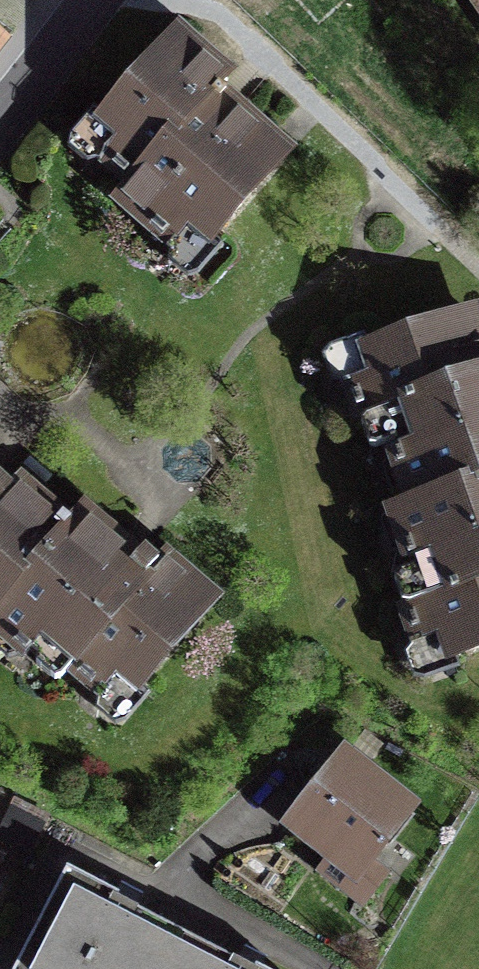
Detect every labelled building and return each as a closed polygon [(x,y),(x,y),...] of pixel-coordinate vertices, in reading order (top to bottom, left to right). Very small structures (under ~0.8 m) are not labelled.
[(294,144),(241,94),(224,78),(238,64),(182,10),(87,108),(133,151),(142,161),(114,192),(190,260),(294,144)] [(0,25),(0,56),(15,39),(0,25)] [(353,333),(372,399),(377,396),(404,493),(478,471),(478,297),(353,333)] [(72,508),(18,463),(8,476),(0,469),(0,593),(72,508)] [(404,493),(376,501),(405,598),(412,596),(430,660),(478,645),(478,471),(404,493)] [(0,593),(0,609),(73,662),(82,648),(140,692),(220,587),(163,543),(158,550),(81,495),(72,508),(0,593)] [(422,795),(345,735),(283,815),(360,874),(422,795)] [(189,925),(64,860),(7,968),(166,968),(189,925)] [(189,925),(166,968),(275,968),(189,925)]
